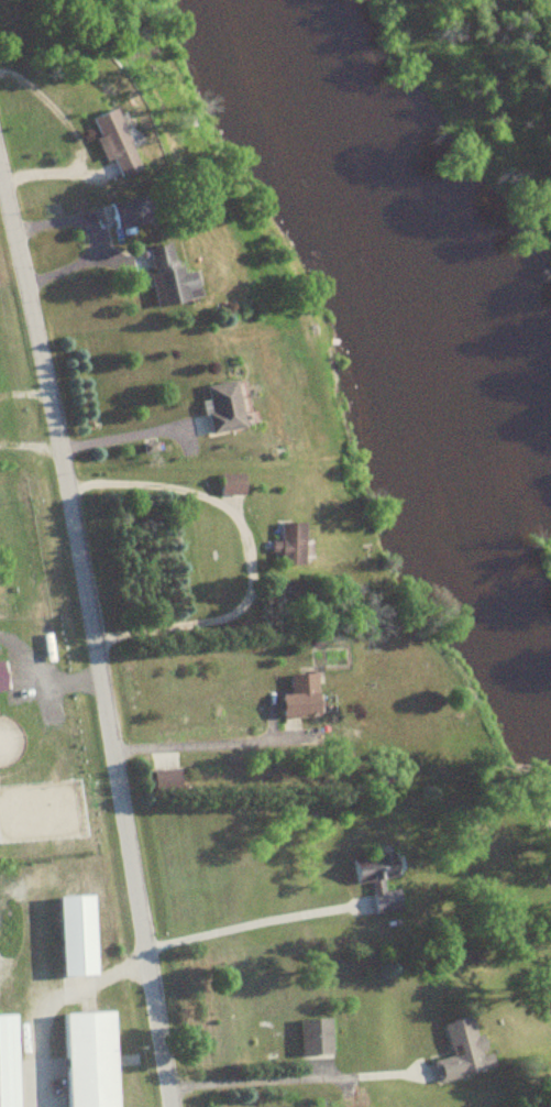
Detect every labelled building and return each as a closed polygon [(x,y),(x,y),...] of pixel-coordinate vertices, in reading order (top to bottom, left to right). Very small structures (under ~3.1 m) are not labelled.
[(111,159),(118,178),(138,170),(115,109),(88,119),(104,161),(111,159)] [(155,221),(149,195),(108,205),(113,230),(155,221)] [(157,308),(200,298),(194,271),(178,275),(170,243),(144,249),(157,308)] [(244,428),(237,382),(203,387),(210,434),(244,428)] [(244,475),(219,475),(219,496),(244,496),(244,475)] [(280,553),(280,566),(305,566),(305,524),(281,524),(281,542),(271,542),(271,553),(280,553)] [(290,694),(282,694),(282,717),(318,717),(317,674),(290,674),(290,694)] [(373,914),(401,911),(399,889),(382,891),(380,879),(402,877),(399,854),(355,859),(358,886),(370,884),(373,914)] [(58,897),(60,978),(95,977),(93,896),(58,897)] [(68,1106),(117,1106),(114,1013),(65,1015),(68,1106)] [(16,1016),(0,1017),(0,1106),(19,1106),(16,1016)] [(437,1082),(491,1068),(482,1035),(474,1037),(469,1017),(442,1024),(450,1057),(432,1062),(437,1082)] [(329,1055),(329,1020),(301,1020),(301,1055),(329,1055)]
